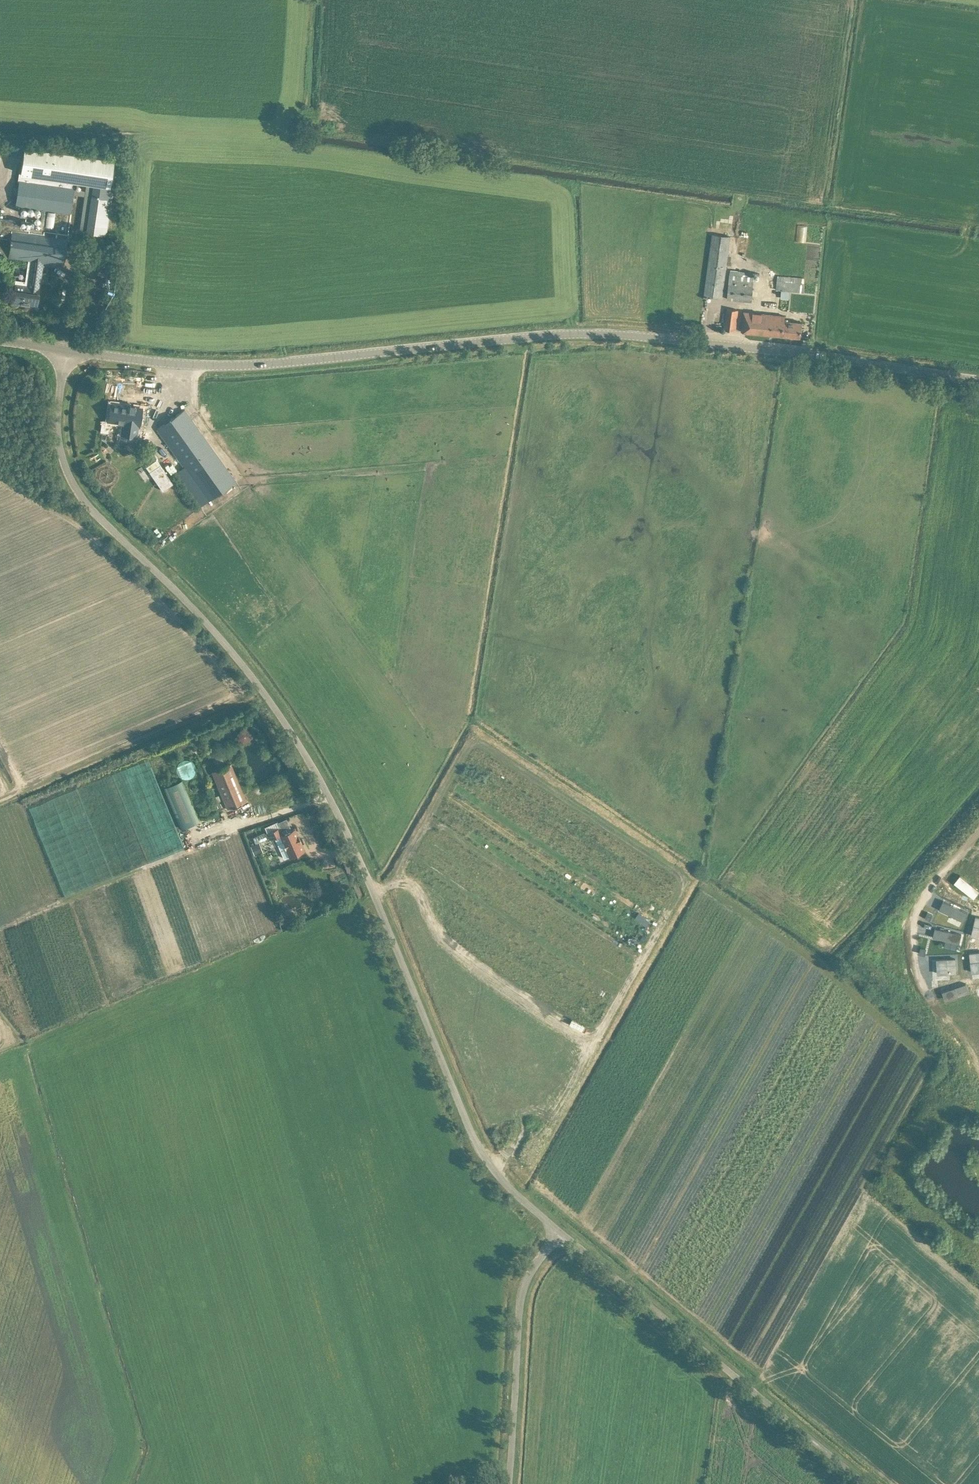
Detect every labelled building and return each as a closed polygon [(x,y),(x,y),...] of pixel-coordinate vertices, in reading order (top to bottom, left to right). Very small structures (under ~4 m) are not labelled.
[(75,181),(110,186),(114,159),(24,146),(20,173),(53,178),(75,181)] [(32,260),(43,261),(63,264),(68,232),(67,232),(68,229),(70,213),(75,181),(53,178),(53,179),(47,178),(38,177),(37,183),(19,180),(16,205),(43,209),(40,228),(33,227),(14,224),(15,221),(0,218),(0,221),(0,255),(32,260)] [(88,223),(86,232),(106,235),(107,226),(101,225),(94,224),(88,223)] [(713,234),(706,285),(704,295),(722,298),(730,236),(713,234)] [(43,261),(32,260),(29,283),(16,281),(13,301),(37,305),(43,261)] [(729,283),(728,289),(727,299),(752,301),(753,291),(753,285),(754,276),(737,275),(731,274),(730,274),(729,283)] [(791,287),(791,289),(791,290),(803,292),(804,284),(804,283),(792,281),(791,284),(791,287)] [(724,330),(735,331),(738,310),(727,308),(724,330)] [(742,331),(801,337),(802,322),(785,320),(785,316),(744,311),(742,331)] [(111,404),(109,421),(123,423),(122,429),(121,433),(131,435),(132,435),(138,436),(139,425),(140,418),(142,408),(111,404)] [(157,429),(167,443),(208,501),(236,481),(185,409),(157,429)] [(104,453),(91,459),(94,465),(106,459),(104,453)] [(212,771),(227,808),(246,800),(231,763),(212,771)] [(271,839),(275,837),(285,859),(305,850),(295,827),(282,833),(279,827),(267,832),(271,839)] [(974,898),(978,892),(978,890),(960,875),(954,882),(961,888),(967,893),(968,893),(974,898)] [(943,900),(939,909),(950,914),(950,915),(947,921),(959,927),(962,920),(966,912),(967,913),(968,912),(943,900)] [(935,927),(933,937),(945,940),(944,947),(956,950),(958,943),(958,942),(960,934),(961,934),(935,927)] [(970,953),(972,972),(978,971),(978,952),(970,953)] [(937,973),(956,972),(956,958),(937,959),(937,973)] [(969,992),(966,983),(942,991),(942,992),(943,991),(946,999),(958,995),(958,996),(969,992)]
